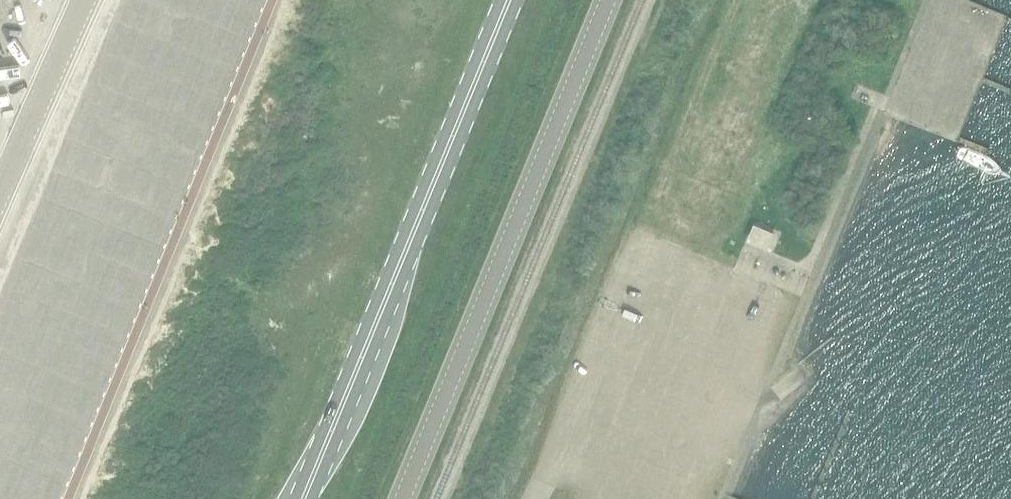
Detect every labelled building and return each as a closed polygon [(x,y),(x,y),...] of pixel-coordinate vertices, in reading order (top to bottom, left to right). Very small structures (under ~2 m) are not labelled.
[(753,222),(747,238),(771,248),(778,232),(753,222)]
